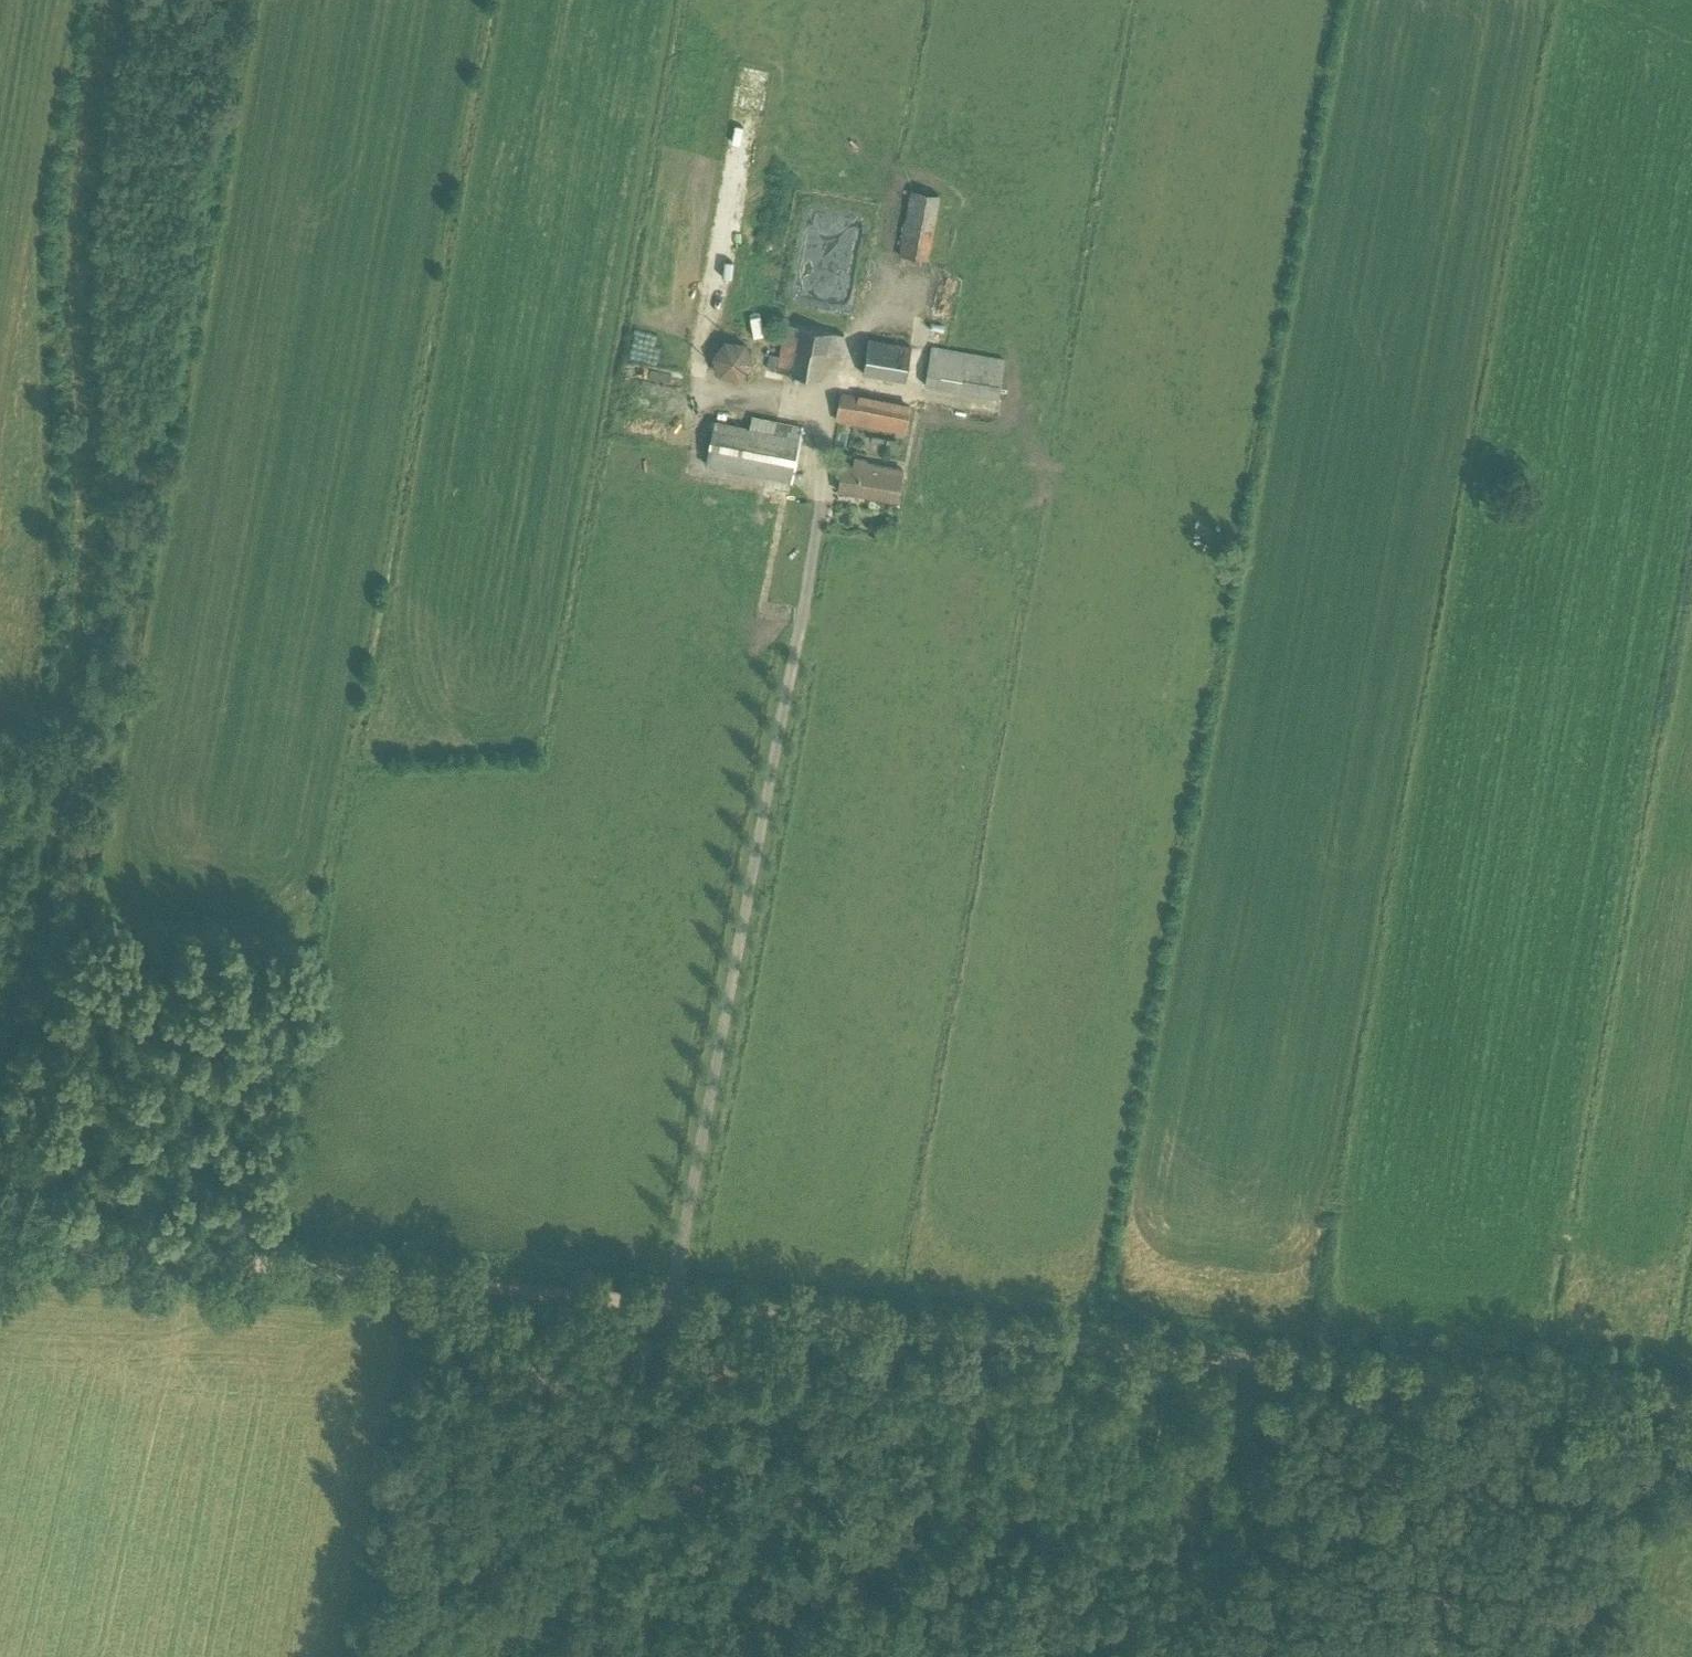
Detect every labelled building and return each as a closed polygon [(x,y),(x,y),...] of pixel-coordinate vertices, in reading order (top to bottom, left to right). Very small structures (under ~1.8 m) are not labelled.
[(899,254),(929,260),(941,195),(911,189),(899,254)] [(785,323),(779,354),(777,370),(823,379),(828,349),(842,352),(845,333),(785,323)] [(862,375),(906,382),(911,345),(870,337),(862,375)] [(999,398),(1006,358),(932,346),(925,385),(999,398)] [(841,392),(837,420),(906,433),(911,403),(859,394),(841,392)] [(705,465),(793,482),(801,437),(804,426),(752,415),(749,426),(715,419),(705,465)] [(843,462),(838,491),(899,502),(903,469),(867,462),(868,459),(855,457),(854,464),(843,462)]
